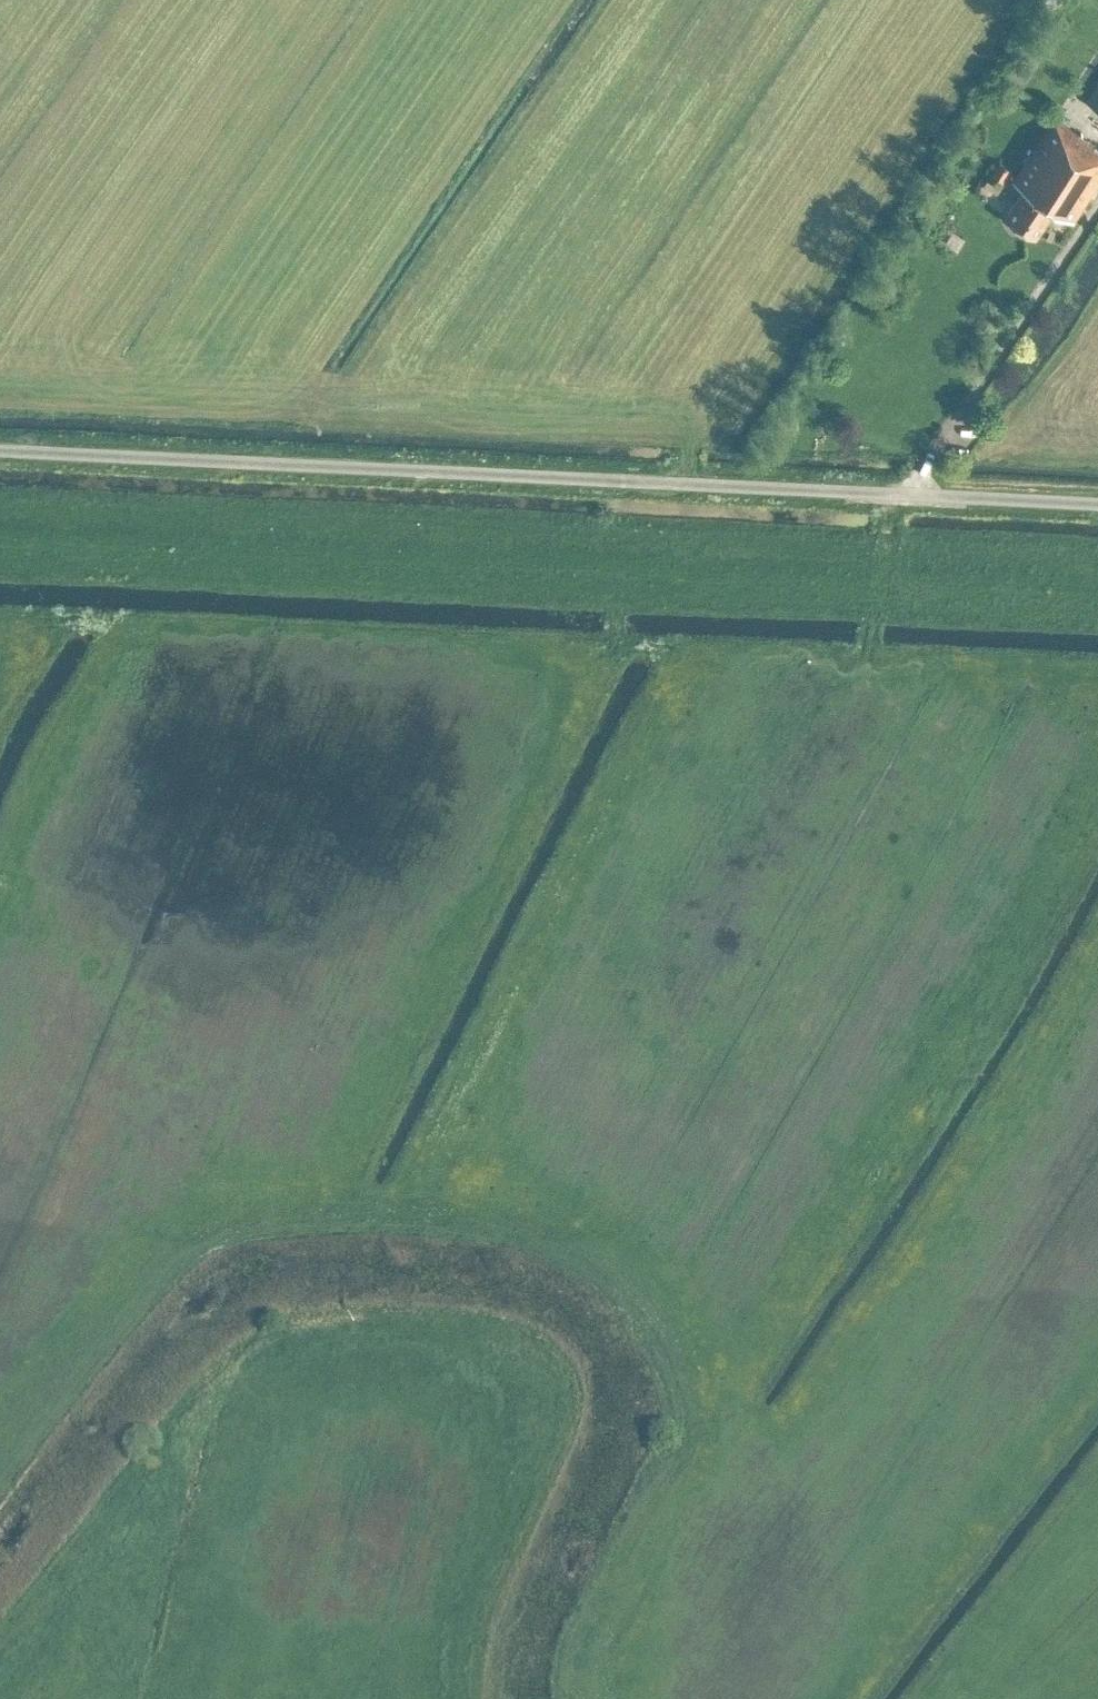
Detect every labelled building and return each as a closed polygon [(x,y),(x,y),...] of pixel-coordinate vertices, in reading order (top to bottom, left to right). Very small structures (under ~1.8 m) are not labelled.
[(1097,8),(1097,0),(1085,0),(1097,8)] [(1085,100),(1097,109),(1097,80),(1085,100)] [(1097,179),(1097,149),(1092,145),(1093,143),(1054,117),(1012,180),(1023,187),(1005,214),(1035,234),(1053,207),(1072,219),(1097,179)] [(1003,181),(1011,169),(999,161),(991,173),(1003,181)]
